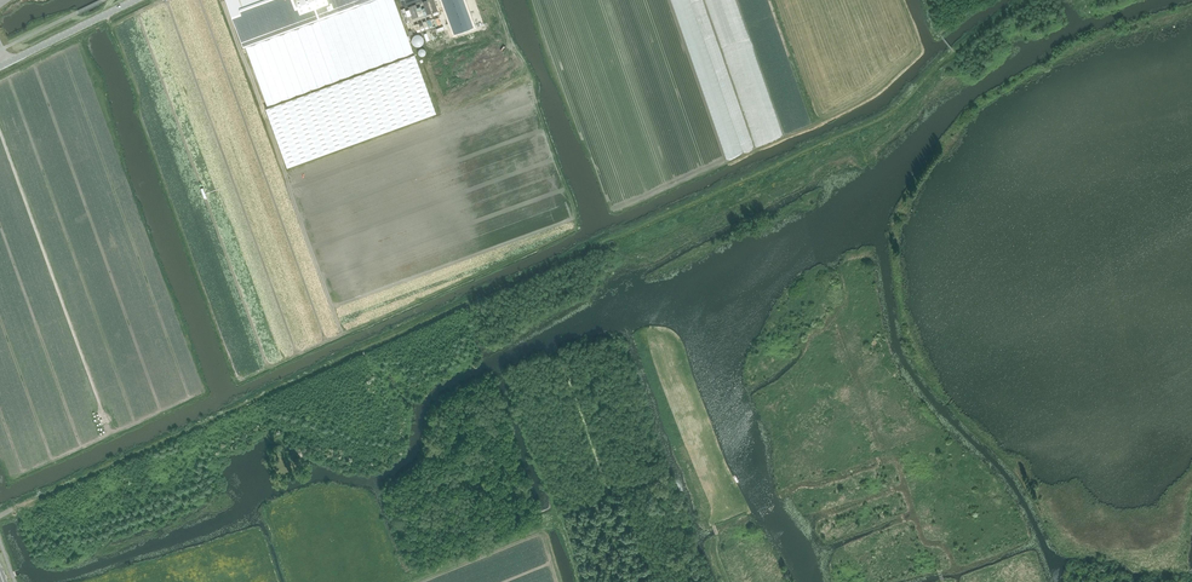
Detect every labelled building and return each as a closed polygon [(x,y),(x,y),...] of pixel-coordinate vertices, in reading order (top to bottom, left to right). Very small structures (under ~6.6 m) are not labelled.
[(243,48),(246,47),(267,105),(402,56),(413,52),(394,0),(226,0),(243,48)] [(453,33),(471,27),(462,0),(441,0),(453,33)] [(402,58),(266,108),(287,167),(436,112),(414,51),(413,52),(402,56),(402,58)]
